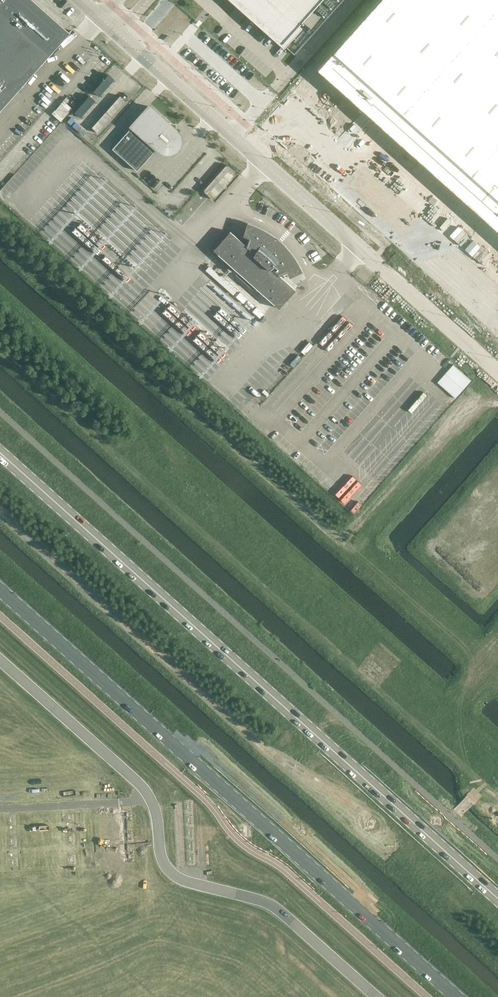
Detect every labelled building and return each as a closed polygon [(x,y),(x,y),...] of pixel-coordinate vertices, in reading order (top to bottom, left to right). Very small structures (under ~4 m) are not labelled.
[(4,99),(13,91),(19,87),(21,86),(17,83),(15,81),(23,72),(25,69),(32,61),(34,60),(70,32),(69,31),(68,32),(32,0),(0,0),(0,101),(4,99)] [(283,42),(282,42),(283,43),(322,0),(236,0),(283,42)] [(318,69),(469,205),(497,231),(497,0),(380,0),(318,69)] [(126,101),(120,96),(93,127),(99,133),(126,101)] [(62,120),(74,107),(65,99),(53,112),(62,120)] [(177,131),(150,106),(112,149),(137,171),(157,149),(159,151),(172,154),(180,147),(181,138),(177,131)] [(213,199),(236,174),(226,165),(204,190),(213,199)] [(230,231),(214,250),(238,272),(236,274),(253,289),(255,287),(279,308),(296,290),(280,275),(287,271),(290,280),(303,272),(292,253),(278,238),(263,229),(245,221),(241,236),(249,238),(246,246),(230,231)] [(211,266),(206,270),(231,292),(235,287),(211,266)] [(240,292),(236,297),(260,318),(264,313),(240,292)] [(454,363),(439,381),(457,397),(472,378),(454,363)] [(320,483),(340,498),(354,479),(334,464),(320,483)]
